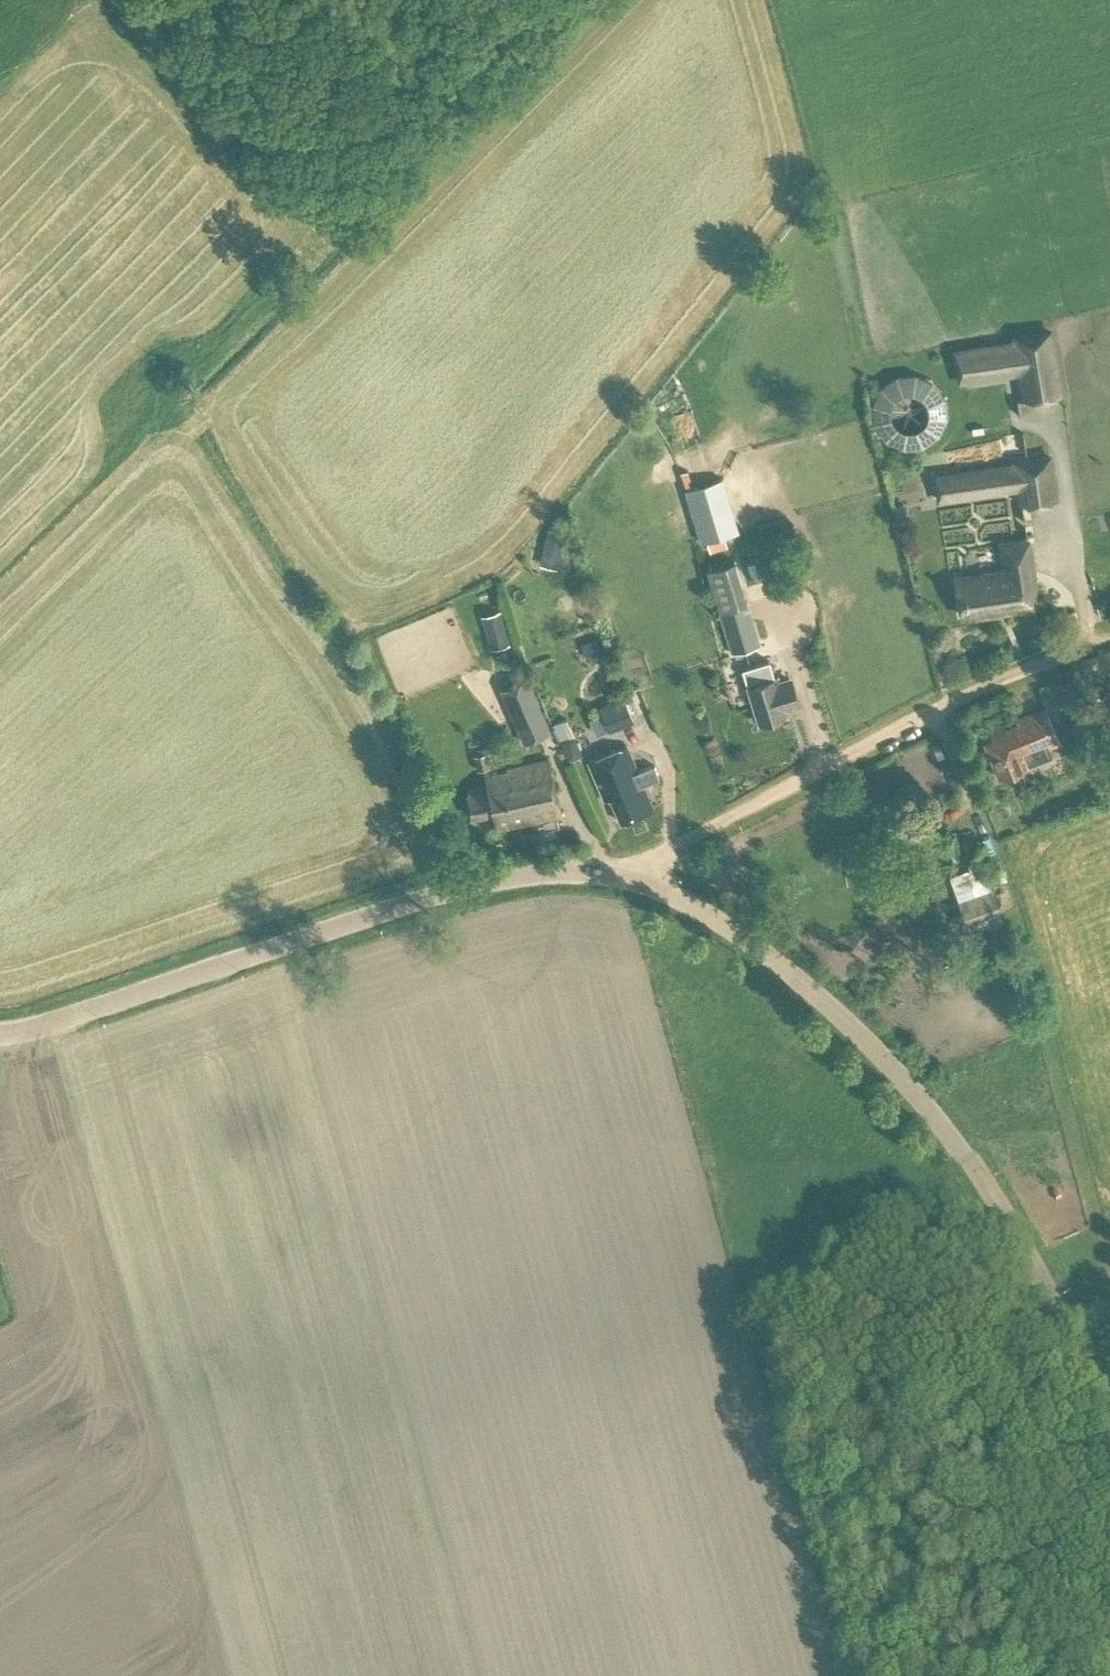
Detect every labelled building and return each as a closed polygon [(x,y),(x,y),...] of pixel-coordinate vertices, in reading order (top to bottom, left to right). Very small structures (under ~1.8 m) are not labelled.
[(1018,373),(1022,398),(1063,392),(1052,325),(1011,332),(1012,338),(952,347),(958,382),(1018,373)] [(874,439),(943,439),(943,371),(874,372),(874,439)] [(1021,504),(1056,498),(1050,456),(1015,462),(1015,464),(935,476),(939,500),(1018,487),(1021,504)] [(738,529),(732,508),(729,501),(743,496),(738,478),(724,482),(722,475),(694,484),(689,469),(679,473),(700,540),(738,529)] [(905,501),(894,504),(897,518),(908,516),(905,501)] [(548,527),(545,541),(562,545),(565,531),(548,527)] [(1035,588),(1027,538),(1000,543),(1004,570),(983,573),(984,576),(971,578),(970,575),(956,577),(961,615),(974,612),(975,616),(995,612),(995,609),(1014,606),(1014,610),(1034,607),(1031,589),(1035,588)] [(748,600),(718,608),(731,652),(761,643),(748,600)] [(504,624),(486,629),(491,647),(510,642),(504,624)] [(759,667),(780,660),(774,643),(753,650),(759,667)] [(1075,708),(1109,694),(1109,686),(1097,653),(1097,652),(1070,663),(1071,664),(1076,676),(1064,681),(1075,708)] [(528,676),(500,688),(523,742),(551,730),(528,676)] [(779,682),(777,676),(747,685),(759,723),(786,714),(784,707),(798,703),(790,679),(779,682)] [(1064,681),(1063,677),(1037,687),(1045,705),(1015,717),(1017,723),(1006,728),(1004,722),(987,729),(991,738),(984,741),(998,777),(1027,765),(1022,754),(1059,740),(1050,718),(1075,708),(1064,681)] [(599,707),(609,730),(634,720),(624,696),(599,707)] [(553,722),(559,738),(569,734),(563,718),(553,722)] [(577,755),(580,748),(574,734),(561,740),(569,758),(577,755)] [(637,772),(636,770),(626,744),(587,760),(604,800),(610,798),(620,822),(653,808),(643,784),(638,786),(633,773),(637,772)] [(477,769),(491,766),(489,752),(473,755),(477,769)] [(560,813),(548,759),(485,773),(488,785),(466,789),(472,817),(494,812),(497,827),(560,813)] [(1002,920),(990,887),(954,900),(965,932),(1002,920)]
